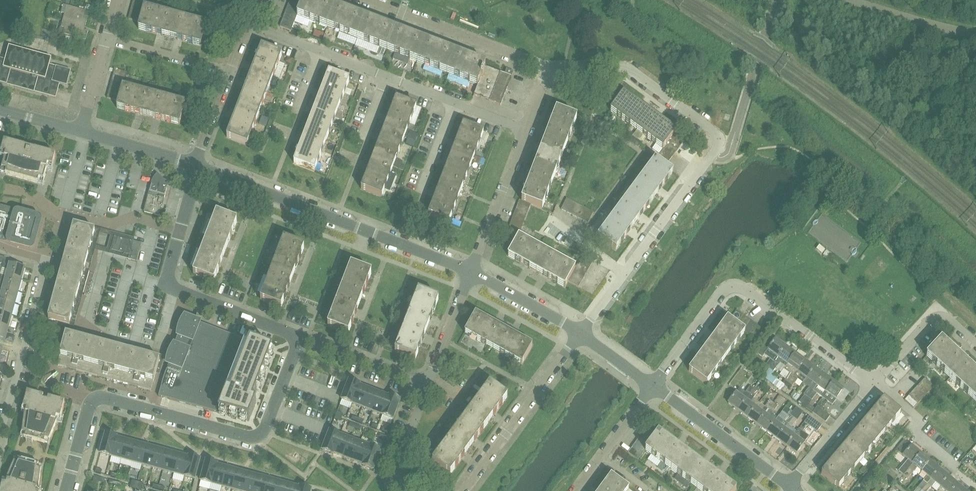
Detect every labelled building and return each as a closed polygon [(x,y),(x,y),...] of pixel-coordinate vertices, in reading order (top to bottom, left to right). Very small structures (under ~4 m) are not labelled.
[(288,4),(300,9),(302,3),(294,0),(290,0),(288,4)] [(327,27),(334,7),(317,0),(303,0),(302,3),(300,9),(298,14),(297,16),(327,27)] [(144,8),(145,4),(133,1),(132,7),(143,10),(144,8)] [(288,4),(286,10),(298,14),(300,9),(288,4)] [(64,14),(63,19),(86,26),(88,17),(79,14),(80,10),(63,5),(61,13),(64,14)] [(132,7),(130,13),(142,16),(143,10),(132,7)] [(365,19),(334,7),(327,27),(357,39),(365,19)] [(138,29),(168,37),(174,16),(144,8),(143,10),(142,16),(140,22),(138,29)] [(286,10),(284,15),(296,20),(297,16),(298,14),(286,10)] [(128,19),(140,22),(142,16),(130,13),(128,19)] [(284,15),(282,21),(294,25),(296,20),(284,15)] [(207,25),(174,16),(168,37),(201,46),(207,25)] [(63,34),(86,40),(88,31),(79,29),(80,24),(86,26),(63,19),(61,27),(64,28),(63,34)] [(395,30),(365,19),(357,39),(387,50),(395,30)] [(291,31),(293,28),(294,25),(282,21),(280,26),(291,31)] [(387,50),(417,62),(425,42),(395,30),(387,50)] [(456,53),(425,42),(417,62),(448,74),(456,53)] [(58,90),(60,84),(67,86),(71,71),(50,65),(52,58),(9,47),(5,61),(0,59),(0,83),(56,98),(58,90)] [(261,47),(252,72),(250,77),(270,85),(282,55),(261,47)] [(477,85),(484,67),(485,65),(456,53),(448,74),(477,85)] [(500,73),(484,67),(477,85),(474,94),(489,100),(492,95),(494,89),(496,84),(498,78),(500,73)] [(127,71),(115,68),(113,74),(125,77),(127,71)] [(329,73),(317,103),(338,111),(349,81),(329,73)] [(511,77),(500,73),(498,78),(509,82),(511,77)] [(123,83),(125,77),(113,74),(112,80),(123,83)] [(250,77),(245,89),(238,107),(259,115),(270,85),(250,77)] [(507,88),(509,82),(498,78),(496,84),(507,88)] [(208,94),(208,93),(211,81),(203,79),(200,92),(208,94)] [(122,86),(123,83),(112,80),(110,85),(122,89),(122,86)] [(505,94),(507,88),(496,84),(494,89),(505,94)] [(110,85),(109,91),(120,95),(122,89),(110,85)] [(117,108),(135,113),(148,116),(154,95),(122,86),(122,89),(120,95),(118,101),(117,108)] [(503,99),(505,94),(494,89),(492,95),(503,99)] [(107,98),(112,99),(118,101),(120,95),(109,91),(107,98)] [(623,93),(610,111),(636,130),(649,112),(623,93)] [(148,116),(161,120),(179,125),(185,103),(154,95),(148,116)] [(489,100),(500,105),(503,99),(492,95),(489,100)] [(396,98),(384,129),(405,136),(416,106),(396,98)] [(317,103),(306,133),(326,141),(338,111),(317,103)] [(227,137),(247,145),(259,115),(238,107),(227,137)] [(556,111),(547,136),(545,141),(565,149),(576,119),(556,111)] [(676,132),(654,116),(649,112),(636,130),(663,149),(666,144),(670,140),(674,134),(676,132)] [(463,124),(456,142),(451,155),(472,162),(483,132),(463,124)] [(384,129),(379,141),(373,159),(393,167),(405,136),(384,129)] [(486,136),(500,142),(503,135),(489,129),(486,136)] [(317,164),(326,141),(306,133),(294,163),(315,171),(317,164)] [(683,142),(674,134),(670,140),(679,147),(683,142)] [(676,152),(679,147),(670,140),(666,144),(676,152)] [(545,141),(540,153),(536,164),(533,171),(553,179),(559,164),(565,149),(545,141)] [(34,151),(25,149),(25,148),(4,142),(1,153),(0,156),(0,158),(4,159),(2,169),(6,170),(5,174),(38,183),(39,180),(43,181),(46,170),(51,172),(53,168),(52,167),(55,156),(34,151)] [(672,156),(676,152),(666,144),(663,149),(672,156)] [(663,149),(659,154),(669,161),(672,156),(663,149)] [(659,154),(656,159),(665,166),(669,161),(659,154)] [(449,160),(447,167),(440,185),(460,193),(472,162),(451,155),(449,160)] [(361,189),(382,197),(393,167),(373,159),(370,164),(361,189)] [(654,198),(657,194),(673,172),(665,166),(656,159),(655,159),(651,164),(636,185),(654,198)] [(489,170),(490,163),(480,161),(478,167),(489,170)] [(533,171),(521,201),(531,204),(542,209),(553,179),(533,171)] [(152,185),(150,192),(149,197),(156,199),(157,194),(165,196),(167,189),(166,188),(167,184),(158,176),(157,177),(155,179),(155,180),(154,182),(153,184),(153,185),(152,185)] [(449,223),(460,193),(440,185),(428,215),(449,223)] [(635,224),(638,219),(654,198),(636,185),(617,211),(635,224)] [(162,205),(165,196),(157,194),(156,199),(149,197),(145,212),(159,216),(161,205),(162,205)] [(561,210),(566,212),(572,201),(566,199),(561,210)] [(521,201),(519,200),(517,206),(528,210),(531,204),(521,201)] [(566,212),(572,215),(577,204),(572,201),(566,212)] [(572,215),(577,218),(583,207),(577,204),(572,215)] [(517,206),(515,211),(526,216),(528,210),(517,206)] [(577,218),(583,220),(588,209),(583,207),(577,218)] [(583,220),(588,223),(593,212),(588,209),(583,220)] [(18,215),(18,216),(0,211),(0,237),(11,240),(11,241),(31,247),(39,221),(18,215)] [(515,211),(513,217),(524,221),(526,216),(515,211)] [(616,250),(627,234),(635,224),(617,211),(598,237),(616,250)] [(225,252),(230,239),(237,221),(216,214),(205,244),(225,252)] [(522,227),(523,223),(524,221),(513,217),(511,223),(522,227)] [(511,223),(508,228),(520,233),(522,227),(511,223)] [(69,244),(65,257),(86,263),(95,231),(74,226),(70,239),(69,244)] [(508,228),(506,234),(517,238),(518,236),(520,233),(508,228)] [(504,240),(514,244),(517,238),(506,234),(504,240)] [(508,256),(531,269),(536,271),(547,252),(518,236),(517,238),(514,244),(508,256)] [(111,250),(129,255),(128,259),(137,262),(142,244),(114,237),(111,250)] [(305,247),(283,239),(272,270),(293,278),(305,247)] [(214,282),(221,265),(225,252),(205,244),(193,274),(214,282)] [(571,276),(574,271),(575,268),(547,252),(536,271),(565,287),(568,281),(571,276)] [(583,255),(582,256),(580,260),(590,266),(593,261),(583,255)] [(4,264),(3,267),(1,266),(0,269),(0,275),(7,277),(21,280),(24,268),(10,264),(10,265),(5,263),(6,258),(0,256),(0,263),(4,264)] [(60,275),(57,288),(78,294),(86,263),(65,257),(62,270),(62,269),(60,275)] [(580,260),(577,265),(587,271),(590,266),(580,260)] [(351,265),(339,296),(360,304),(372,273),(351,265)] [(577,265),(575,268),(574,271),(584,277),(587,271),(577,265)] [(272,270),(260,300),(281,308),(293,278),(272,270)] [(581,282),(584,277),(574,271),(571,276),(581,282)] [(568,281),(578,287),(581,282),(571,276),(568,281)] [(7,277),(3,288),(18,292),(21,280),(7,277)] [(18,292),(3,288),(0,287),(0,300),(14,304),(18,292)] [(52,306),(48,319),(69,325),(78,294),(57,288),(53,301),(53,300),(52,306)] [(427,329),(429,324),(439,299),(418,291),(406,321),(427,329)] [(348,334),(356,315),(360,304),(339,296),(327,326),(348,334)] [(14,304),(0,300),(0,313),(11,316),(14,304)] [(736,310),(729,320),(734,323),(741,314),(736,310)] [(11,316),(0,313),(0,325),(8,327),(11,316)] [(475,314),(464,333),(493,349),(504,330),(475,314)] [(746,317),(741,314),(734,323),(739,327),(746,317)] [(751,321),(746,317),(739,327),(744,330),(751,321)] [(162,383),(158,396),(218,413),(228,387),(246,341),(190,319),(187,318),(169,365),(163,379),(162,383)] [(727,318),(708,344),(726,357),(745,332),(744,330),(739,327),(734,323),(729,320),(727,318)] [(415,360),(422,342),(427,329),(406,321),(394,352),(415,360)] [(705,333),(711,324),(707,321),(700,330),(705,333)] [(745,332),(749,334),(756,324),(751,321),(744,330),(745,332)] [(754,338),(761,328),(756,324),(749,334),(754,338)] [(5,340),(8,327),(0,325),(0,338),(5,340)] [(532,345),(509,332),(504,330),(493,349),(521,365),(532,345)] [(66,334),(58,366),(88,374),(97,343),(66,334)] [(762,357),(764,355),(770,359),(765,366),(764,366),(759,372),(764,376),(769,369),(768,369),(773,362),(785,346),(775,339),(770,347),(765,343),(757,354),(762,357)] [(925,356),(949,378),(965,362),(941,340),(925,356)] [(228,387),(218,413),(249,419),(256,402),(252,401),(272,351),(246,341),(228,387)] [(128,351),(97,343),(88,374),(120,382),(128,351)] [(707,384),(726,357),(708,344),(688,371),(707,384)] [(773,362),(768,369),(769,369),(773,372),(775,368),(779,371),(781,372),(795,354),(785,346),(773,362)] [(160,360),(128,351),(120,382),(151,391),(160,360)] [(784,386),(781,390),(782,391),(785,387),(804,361),(795,354),(781,372),(779,375),(785,379),(784,380),(784,381),(782,384),(784,386)] [(792,386),(797,380),(802,384),(814,368),(804,361),(785,387),(789,389),(792,386)] [(965,362),(949,378),(973,400),(975,397),(975,372),(965,362)] [(802,384),(809,387),(803,395),(804,395),(798,402),(802,405),(824,375),(814,368),(802,384)] [(816,394),(822,398),(834,382),(824,375),(802,405),(805,408),(811,400),(816,394)] [(934,386),(925,378),(921,382),(930,391),(934,386)] [(342,399),(352,403),(359,385),(360,384),(349,380),(342,399)] [(728,403),(738,410),(746,400),(749,396),(758,383),(754,380),(745,392),(739,388),(728,403)] [(832,405),(836,400),(844,389),(834,382),(822,398),(832,405)] [(925,395),(930,391),(921,382),(916,387),(925,395)] [(489,383),(470,409),(488,423),(508,396),(489,383)] [(738,410),(747,417),(755,407),(750,403),(761,388),(758,386),(759,384),(758,383),(749,396),(746,400),(738,410)] [(352,403),(362,407),(369,389),(359,385),(352,403)] [(916,387),(912,391),(921,399),(925,395),(916,387)] [(379,393),(369,389),(362,407),(372,411),(379,393)] [(917,404),(921,399),(912,391),(908,396),(917,404)] [(47,445),(50,437),(55,425),(54,424),(55,421),(59,423),(65,403),(48,399),(43,398),(44,397),(27,393),(22,413),(26,413),(25,417),(24,417),(22,430),(21,437),(47,445)] [(389,397),(379,393),(372,411),(383,415),(389,397)] [(382,415),(393,419),(400,400),(389,396),(389,397),(383,415),(382,415)] [(904,400),(913,408),(917,404),(908,396),(904,400)] [(883,399),(863,424),(880,438),(901,413),(883,399)] [(747,417),(757,425),(773,403),(769,400),(761,411),(755,407),(747,417)] [(757,425),(767,432),(774,421),(769,418),(772,413),(777,406),(779,403),(776,400),(773,403),(757,425)] [(817,407),(812,413),(825,423),(830,416),(817,407)] [(469,449),(477,438),(488,423),(470,409),(451,435),(469,449)] [(784,429),(787,424),(793,417),(794,415),(790,412),(784,421),(778,417),(775,421),(774,421),(767,432),(777,439),(784,429)] [(821,426),(808,416),(804,423),(817,432),(821,426)] [(797,420),(793,417),(787,424),(791,427),(797,420)] [(863,424),(853,435),(842,449),(859,463),(880,438),(863,424)] [(656,435),(646,428),(642,433),(652,440),(656,435)] [(786,446),(794,436),(784,429),(777,439),(786,446)] [(794,436),(786,446),(796,453),(809,437),(799,429),(794,436)] [(322,450),(333,454),(334,453),(333,453),(333,452),(340,435),(329,431),(322,450)] [(644,450),(670,470),(684,451),(658,432),(656,435),(652,440),(648,445),(645,450),(644,450)] [(642,433),(638,438),(648,445),(652,440),(642,433)] [(100,453),(111,456),(116,438),(117,438),(117,437),(106,434),(104,440),(102,440),(100,446),(102,447),(100,453)] [(333,452),(343,456),(350,439),(340,435),(333,452)] [(450,475),(461,460),(469,449),(451,435),(432,461),(450,475)] [(116,438),(111,456),(122,459),(127,441),(117,438),(116,438)] [(638,438),(635,443),(645,450),(648,445),(638,438)] [(343,456),(353,460),(360,442),(350,439),(343,456)] [(127,441),(122,459),(132,462),(137,443),(127,441)] [(370,446),(360,442),(353,460),(363,464),(370,446)] [(137,443),(132,462),(142,465),(147,446),(137,443)] [(635,443),(631,448),(641,455),(644,450),(645,450),(635,443)] [(153,467),(158,449),(158,448),(157,447),(156,449),(149,447),(149,445),(148,445),(147,446),(142,465),(153,467)] [(363,465),(374,469),(381,450),(370,446),(363,464),(363,465)] [(903,456),(908,460),(904,465),(905,466),(899,472),(903,475),(921,454),(911,446),(903,456)] [(638,460),(641,455),(631,448),(628,453),(638,460)] [(153,468),(163,471),(168,452),(158,449),(153,467),(153,468)] [(842,449),(833,459),(821,474),(839,488),(859,463),(842,449)] [(710,471),(684,451),(670,470),(696,489),(710,471)] [(168,452),(163,471),(173,473),(178,455),(168,452)] [(917,467),(922,471),(930,461),(921,454),(903,475),(907,479),(917,467)] [(173,473),(184,476),(189,458),(188,458),(178,455),(173,473)] [(184,476),(195,479),(200,460),(189,457),(188,458),(189,458),(184,476)] [(0,490),(41,490),(37,490),(37,487),(39,487),(41,466),(15,459),(12,466),(7,478),(8,479),(7,482),(3,480),(0,490)] [(201,480),(212,483),(217,465),(217,464),(206,461),(201,480)] [(922,471),(927,476),(918,487),(921,490),(939,469),(930,461),(922,471)] [(212,483),(222,486),(227,468),(217,465),(212,483)] [(227,468),(222,486),(232,489),(237,471),(227,468)] [(939,469),(921,490),(922,490),(927,490),(931,487),(935,483),(940,487),(948,477),(939,469)] [(237,471),(232,489),(240,490),(243,490),(248,474),(237,471)] [(710,471),(696,489),(699,490),(736,490),(710,471)] [(258,477),(258,476),(249,474),(249,473),(248,472),(248,474),(243,490),(254,490),(258,477)] [(599,490),(627,490),(629,489),(611,476),(599,490)] [(269,480),(269,478),(268,478),(267,479),(258,477),(254,490),(265,490),(269,480)] [(945,490),(952,490),(958,484),(948,477),(940,487),(945,490)] [(279,482),(269,480),(265,490),(277,490),(279,482)] [(277,490),(288,490),(289,485),(279,482),(277,490)]
